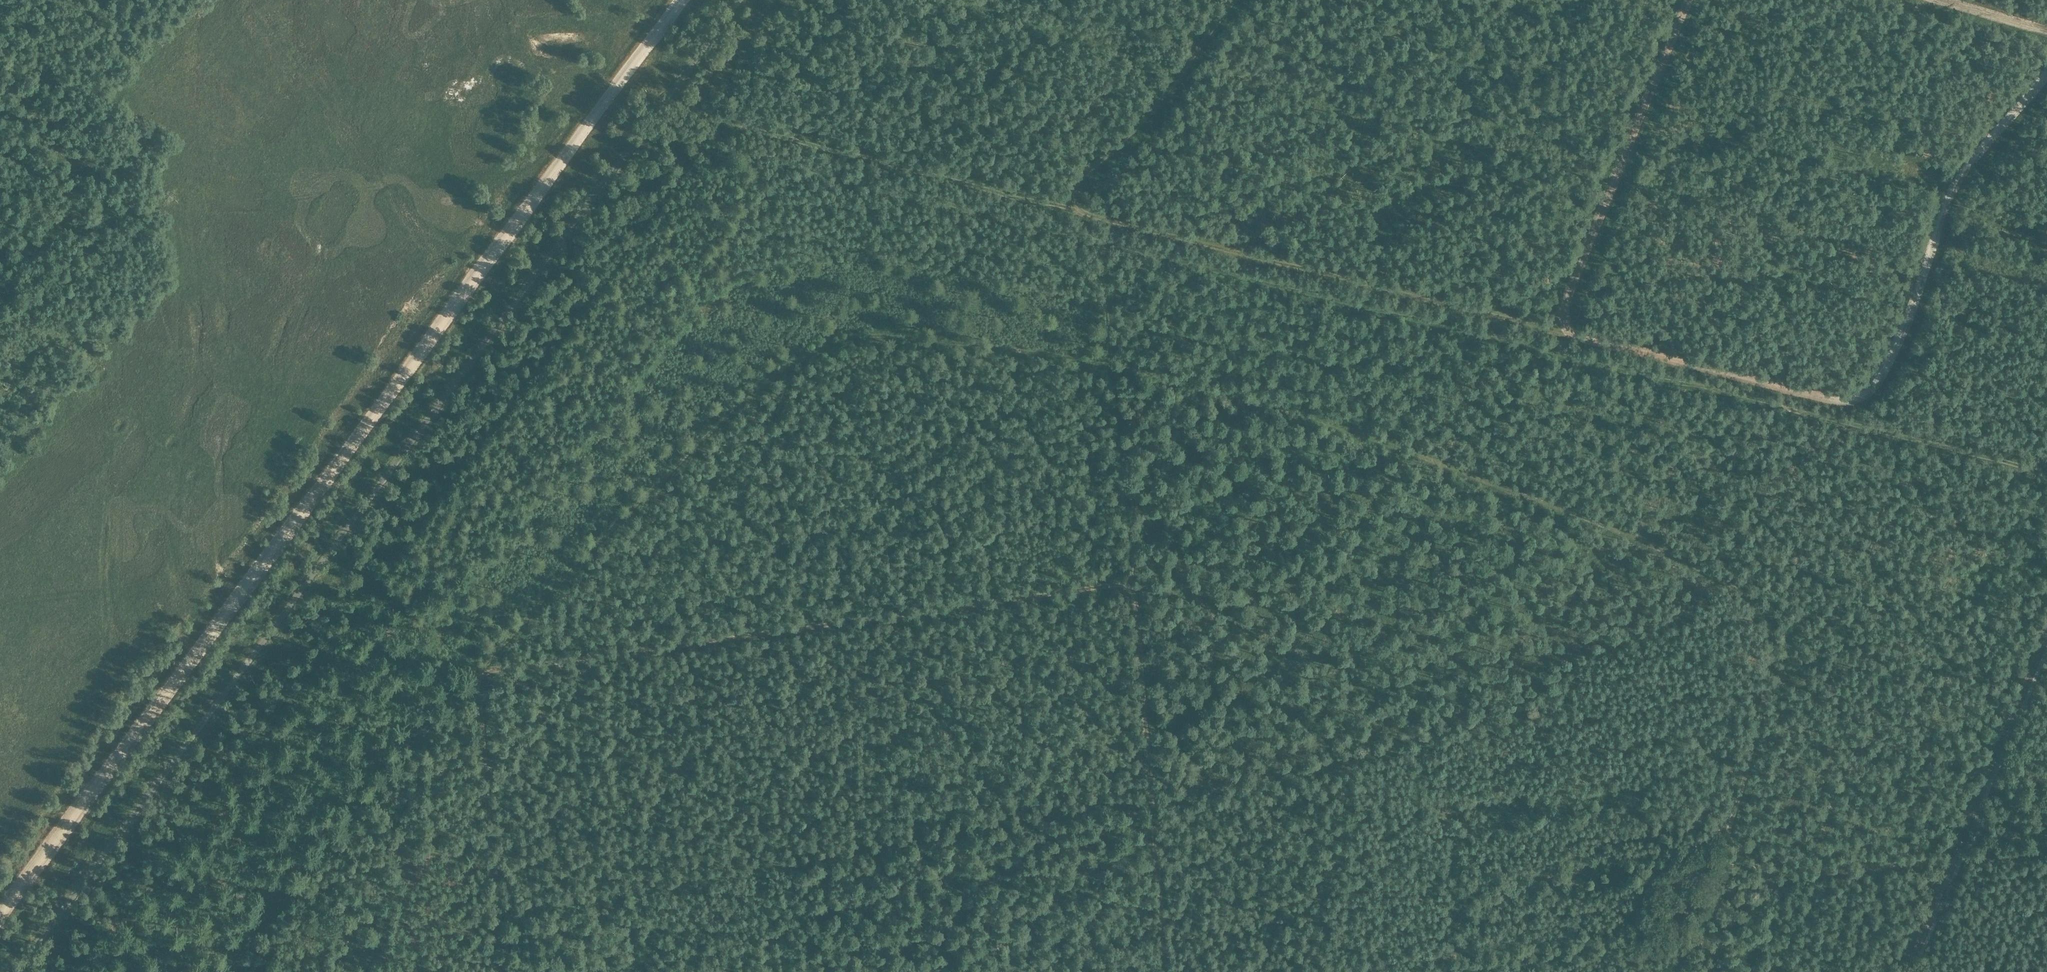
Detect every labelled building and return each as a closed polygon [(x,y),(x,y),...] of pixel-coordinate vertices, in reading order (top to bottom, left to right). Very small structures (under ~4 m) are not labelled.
[(536,42),(531,44),(535,54),(540,52),(536,42)]
